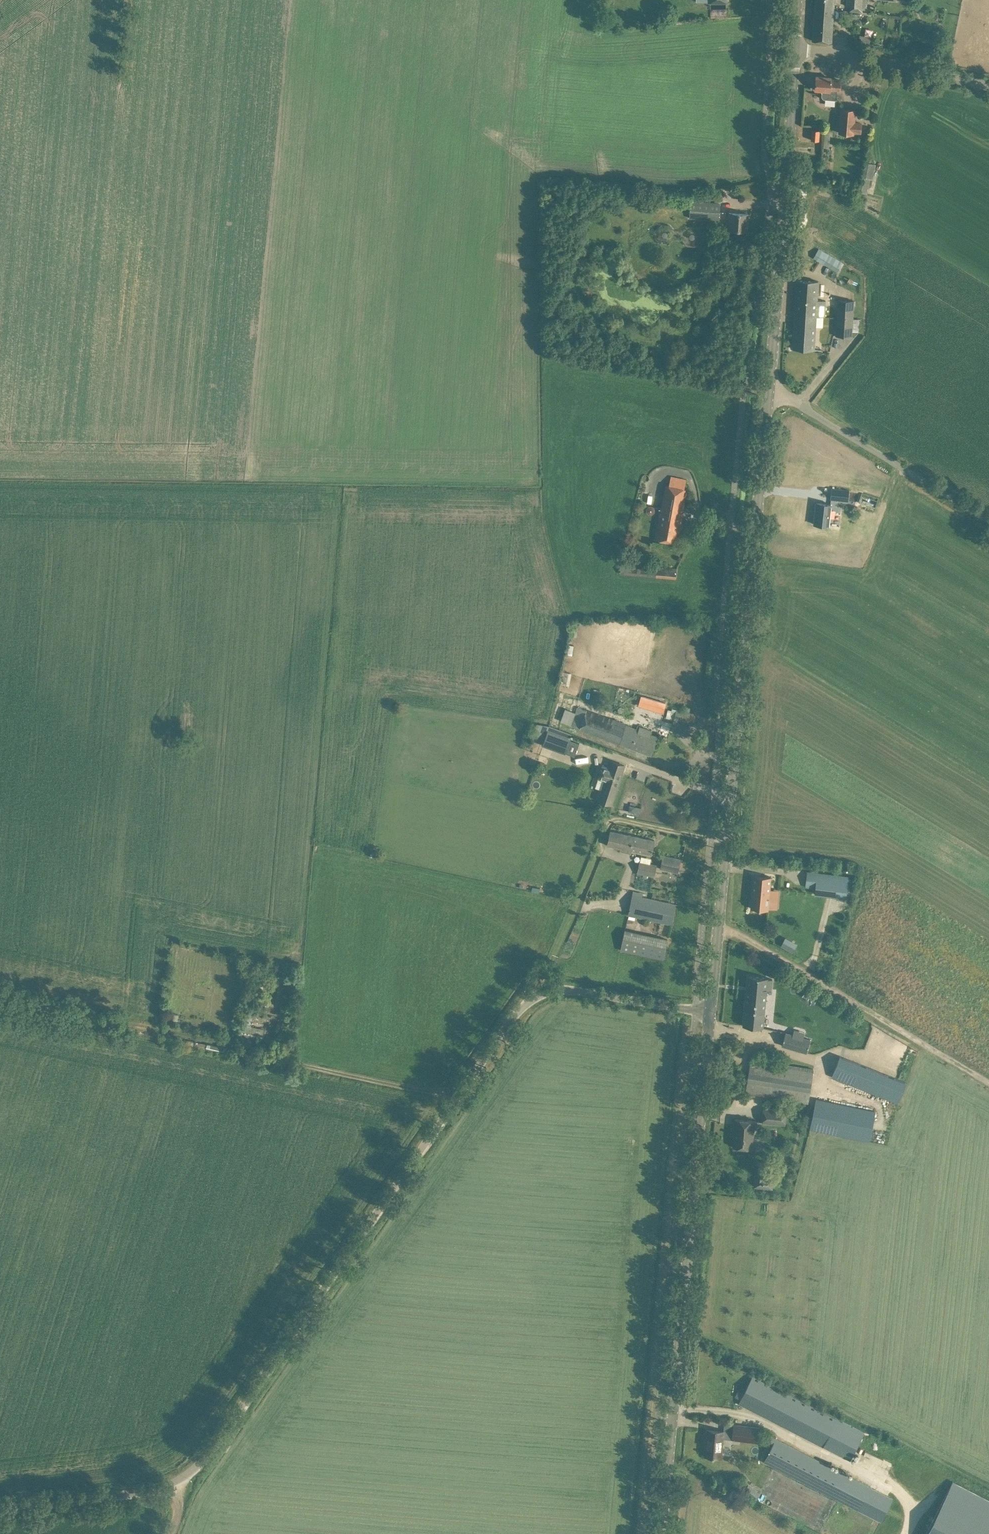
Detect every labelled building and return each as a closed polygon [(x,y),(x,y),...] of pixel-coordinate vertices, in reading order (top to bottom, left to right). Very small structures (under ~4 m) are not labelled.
[(832,42),(835,0),(816,0),(813,41),(832,42)] [(847,6),(850,6),(850,11),(862,11),(863,6),(865,6),(866,0),(847,0),(847,6)] [(816,77),(815,90),(822,90),(822,95),(822,97),(823,98),(824,99),(825,99),(837,100),(838,90),(840,90),(841,80),(831,79),(831,78),(816,77)] [(853,134),(853,132),(860,132),(861,122),(854,122),(855,110),(842,109),(839,133),(853,134)] [(811,140),(819,141),(820,130),(812,129),(811,140)] [(720,204),(710,203),(691,202),(690,217),(719,220),(720,204)] [(748,214),(729,213),(728,229),(746,231),(748,214)] [(720,248),(721,240),(710,238),(709,247),(720,248)] [(843,263),(827,254),(819,249),(814,257),(838,271),(843,263)] [(818,281),(807,280),(797,280),(795,314),(816,316),(825,317),(825,307),(826,301),(817,300),(818,281)] [(837,318),(852,319),(853,301),(838,300),(837,318)] [(814,350),(816,316),(795,314),(793,348),(814,350)] [(851,337),(852,319),(837,318),(836,336),(851,337)] [(687,480),(677,477),(671,476),(668,485),(666,485),(663,508),(661,508),(656,539),(677,543),(687,489),(684,489),(687,480)] [(849,490),(832,488),(831,499),(848,501),(849,490)] [(859,502),(877,508),(880,498),(863,492),(859,502)] [(831,504),(826,504),(817,502),(814,524),(829,526),(831,504)] [(863,514),(861,525),(871,527),(873,516),(863,514)] [(641,695),(638,706),(663,713),(666,702),(641,695)] [(636,729),(586,711),(577,708),(576,712),(565,708),(561,722),(580,728),(580,729),(651,755),(657,736),(651,734),(652,731),(637,726),(636,729)] [(565,752),(570,739),(548,731),(543,744),(565,752)] [(598,778),(595,787),(602,790),(599,800),(602,801),(612,804),(625,765),(615,762),(612,761),(609,768),(602,766),(598,778)] [(611,831),(609,840),(608,845),(621,848),(620,851),(627,853),(628,849),(651,854),(654,840),(611,831)] [(663,855),(661,866),(680,871),(683,859),(663,855)] [(639,861),(637,873),(654,876),(657,864),(639,861)] [(845,898),(848,876),(817,872),(814,894),(845,898)] [(754,875),(751,908),(768,909),(771,877),(754,875)] [(676,904),(666,902),(632,895),(628,915),(672,924),(676,904)] [(625,929),(621,950),(663,959),(668,938),(625,929)] [(793,952),(798,944),(785,937),(781,945),(793,952)] [(748,976),(743,1025),(763,1027),(764,1017),(763,1017),(764,1010),(765,1010),(767,989),(771,989),(772,979),(768,978),(748,976)] [(786,1032),(782,1045),(806,1052),(810,1039),(786,1032)] [(840,1056),(832,1076),(898,1103),(906,1082),(840,1056)] [(813,1069),(761,1061),(751,1059),(746,1092),(756,1094),(808,1103),(813,1069)] [(814,1106),(809,1129),(810,1129),(869,1141),(876,1110),(816,1098),(814,1106)] [(763,1106),(762,1122),(785,1124),(786,1108),(763,1106)] [(755,1121),(745,1120),(735,1119),(734,1133),(735,1133),(734,1147),(752,1148),(755,1121)] [(741,1399),(739,1403),(748,1408),(823,1447),(823,1446),(850,1460),(856,1448),(864,1433),(762,1380),(753,1376),(743,1394),(741,1399)] [(733,1432),(732,1440),(756,1443),(757,1441),(758,1428),(759,1427),(734,1424),(733,1432)] [(705,1454),(705,1455),(721,1457),(723,1431),(707,1430),(706,1441),(707,1441),(706,1454),(705,1454)] [(773,1444),(765,1462),(838,1499),(881,1521),(884,1514),(893,1498),(870,1487),(773,1437),(770,1443),(773,1444)] [(868,1450),(866,1454),(882,1462),(884,1458),(868,1450)] [(926,1533),(988,1533),(988,1499),(953,1481),(926,1533)] [(759,1492),(748,1484),(743,1492),(754,1500),(759,1492)]
